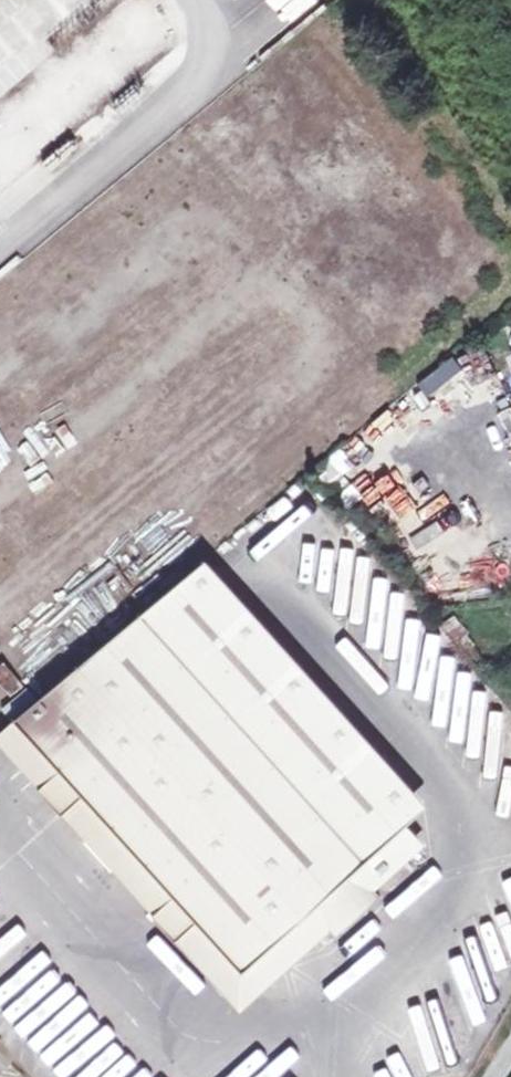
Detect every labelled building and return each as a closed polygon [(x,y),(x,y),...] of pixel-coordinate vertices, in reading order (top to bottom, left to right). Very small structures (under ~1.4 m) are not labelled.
[(395,484),(370,506),(399,539),(424,516),(395,484)] [(79,796),(240,973),(425,805),(233,593),(207,564),(15,724),(49,762),(79,796)] [(473,647),(476,645),(469,635),(471,634),(447,606),(429,608),(479,669),(486,663),(473,647)]
